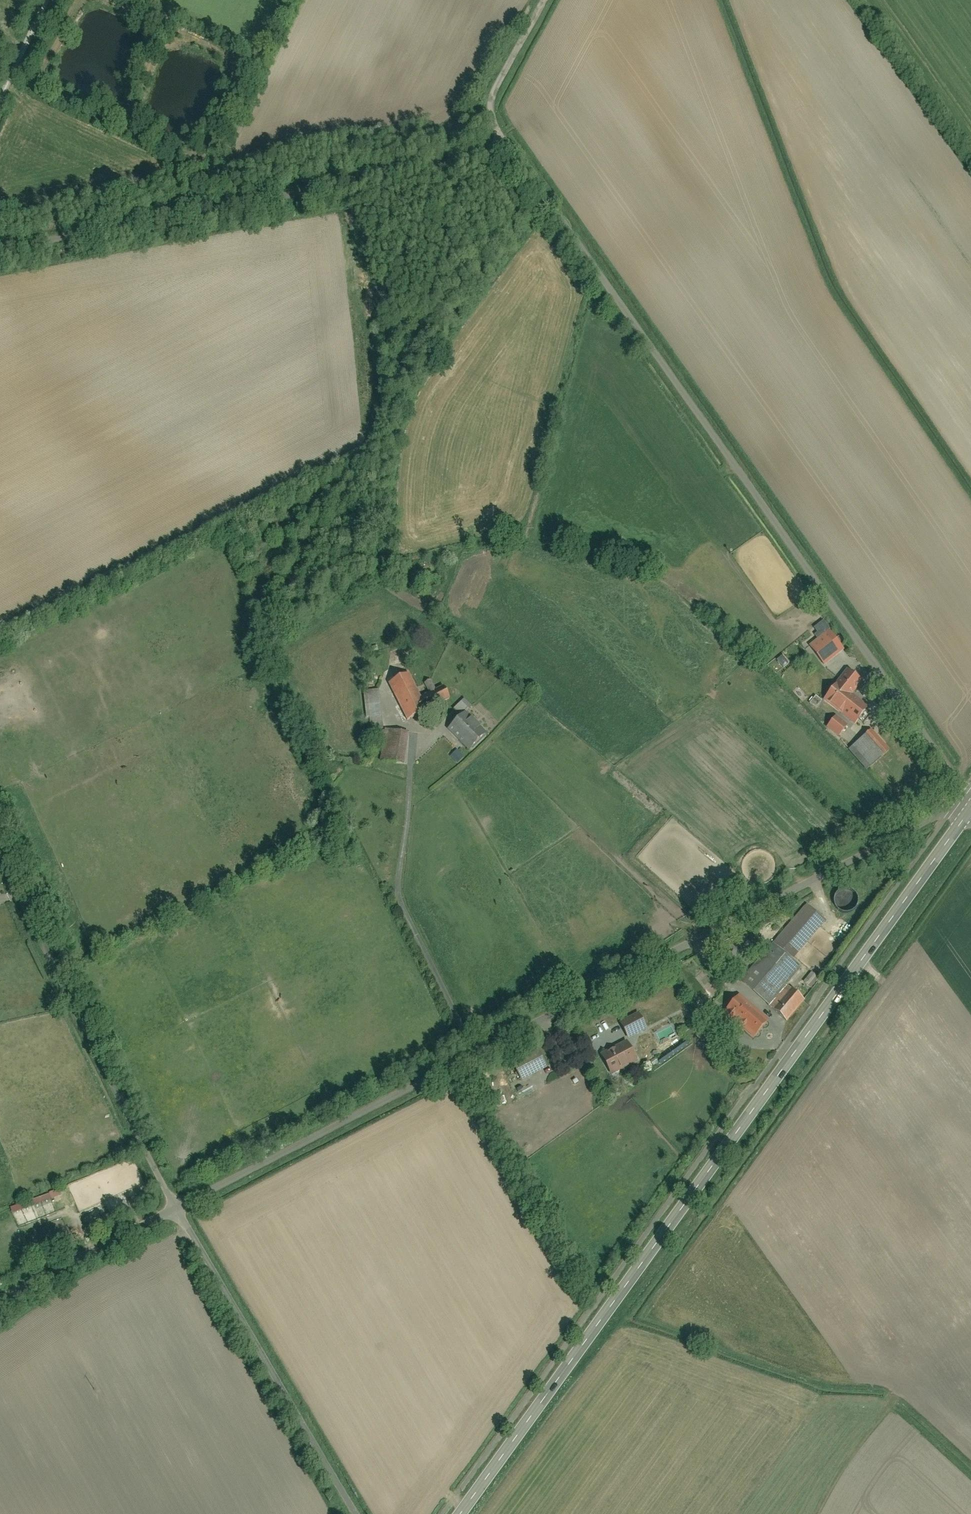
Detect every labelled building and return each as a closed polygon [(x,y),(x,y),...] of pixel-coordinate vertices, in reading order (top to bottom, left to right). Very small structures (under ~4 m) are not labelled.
[(243,87),(248,79),(242,76),(238,85),(243,87)] [(817,633),(822,639),(833,630),(825,620),(816,627),(819,631),(817,633)] [(822,639),(813,646),(827,664),(847,648),(833,630),(822,639)] [(785,655),(779,658),(783,667),(789,663),(785,655)] [(851,669),(826,700),(857,724),(871,707),(854,693),(864,680),(851,669)] [(413,673),(392,683),(410,720),(430,710),(424,698),(413,673)] [(428,683),(433,693),(439,690),(434,680),(428,683)] [(433,693),(424,698),(430,710),(453,699),(447,687),(439,690),(433,693)] [(386,729),(381,690),(366,692),(369,719),(371,718),(373,730),(386,729)] [(474,708),(466,699),(456,708),(464,717),(469,712),(474,708)] [(464,717),(452,727),(472,749),(489,735),(469,712),(464,717)] [(851,726),(838,716),(829,727),(842,737),(851,726)] [(412,732),(388,729),(384,760),(409,763),(412,732)] [(875,729),(852,747),(870,768),(892,750),(875,729)] [(466,758),(459,750),(452,755),(460,764),(466,758)] [(775,942),(795,959),(829,919),(808,902),(775,942)] [(795,959),(775,942),(743,980),(772,1005),(789,984),(804,966),(795,959)] [(814,972),(805,982),(812,987),(820,977),(814,972)] [(806,998),(789,984),(772,1005),(789,1019),(806,998)] [(771,1019),(743,995),(726,1014),(754,1038),(771,1019)] [(642,1012),(623,1022),(632,1039),(651,1028),(642,1012)] [(662,1043),(677,1037),(672,1025),(657,1032),(662,1043)] [(630,1041),(604,1054),(614,1074),(640,1061),(630,1041)] [(542,1048),(517,1060),(526,1079),(551,1067),(542,1048)] [(60,1189),(20,1205),(22,1211),(62,1195),(60,1189)]
